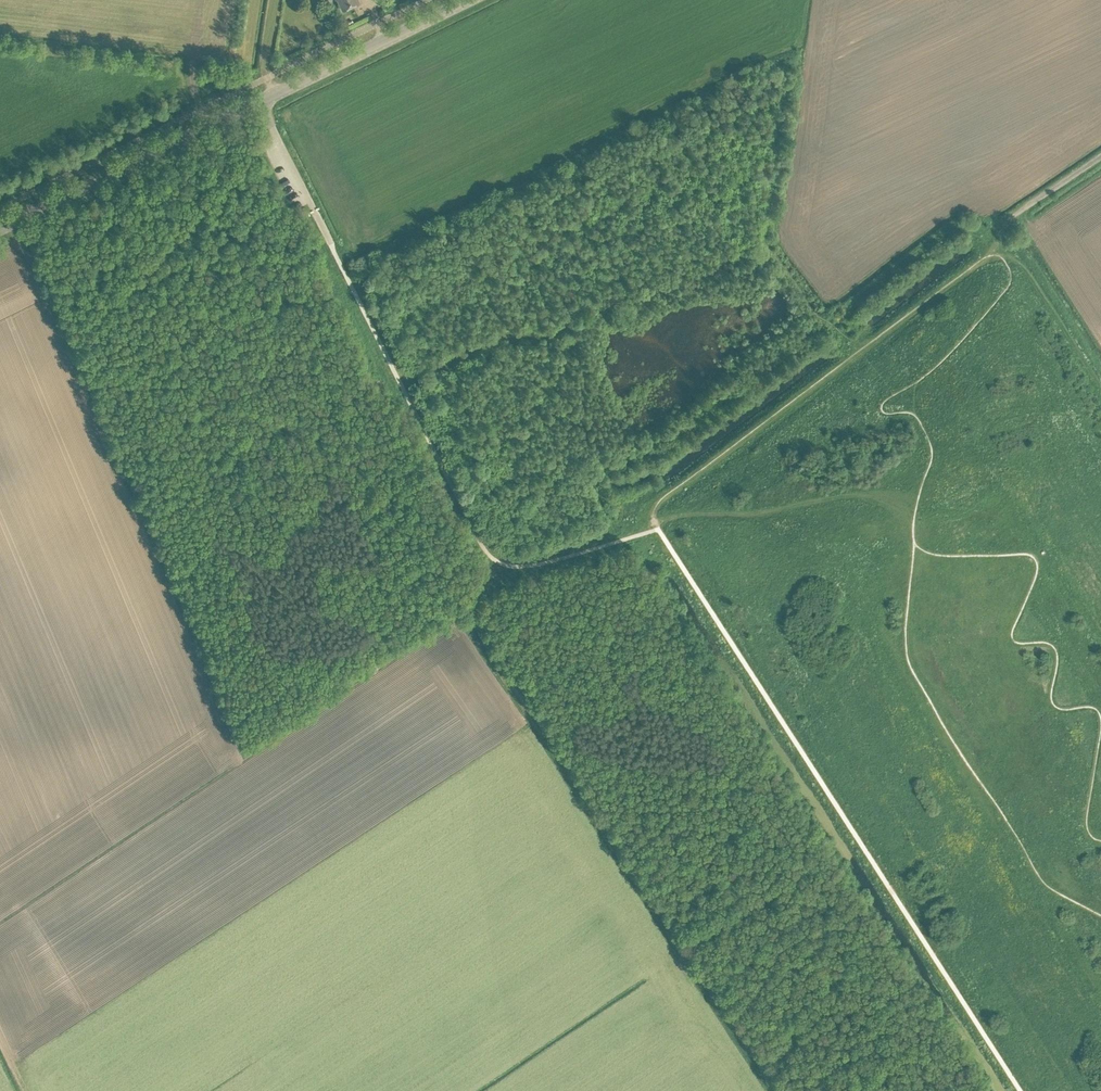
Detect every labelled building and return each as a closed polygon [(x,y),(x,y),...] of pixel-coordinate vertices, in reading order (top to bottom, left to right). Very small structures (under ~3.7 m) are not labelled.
[(342,10),(358,2),(358,0),(338,0),(342,10)]
